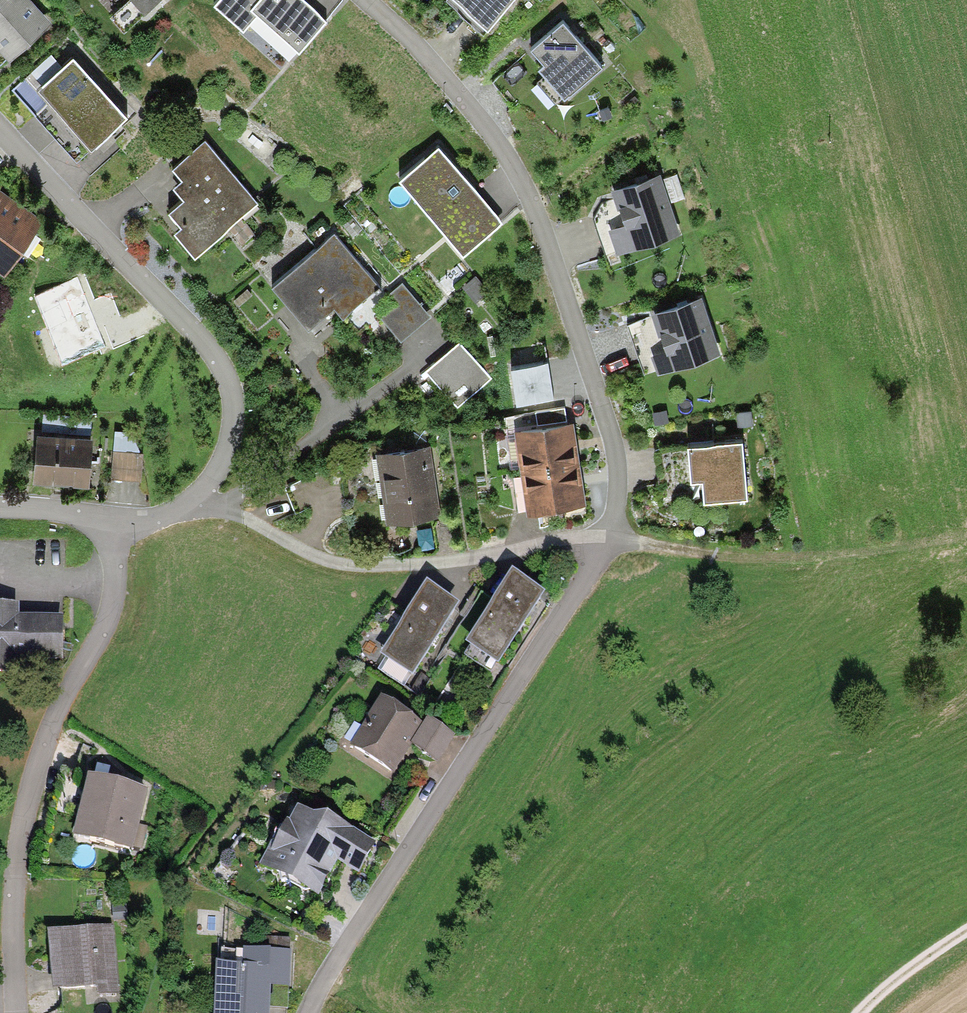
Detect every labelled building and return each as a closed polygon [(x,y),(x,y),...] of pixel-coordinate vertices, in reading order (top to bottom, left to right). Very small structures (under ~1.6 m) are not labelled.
[(8,56),(51,17),(36,0),(0,0),(0,47),(8,56)] [(111,15),(124,29),(156,0),(127,0),(111,15)] [(326,18),(307,0),(215,0),(214,0),(245,28),(260,12),(300,47),(326,18)] [(448,2),(483,32),(510,0),(511,0),(450,0),(448,2)] [(574,30),(564,19),(531,47),(547,65),(542,69),(567,97),(604,63),(574,30)] [(60,60),(52,51),(10,88),(76,162),(100,141),(132,112),(75,48),(60,60)] [(533,90),(547,106),(556,98),(542,82),(533,90)] [(257,197),(206,137),(172,164),(181,175),(173,182),(184,196),(170,207),(181,220),(177,224),(195,246),(257,197)] [(439,142),(399,175),(462,249),(501,217),(480,191),(439,142)] [(641,176),(611,186),(616,198),(602,203),(593,218),(606,255),(682,229),(662,169),(641,176)] [(4,266),(39,217),(0,190),(0,263),(4,266)] [(335,235),(274,285),(308,325),(333,304),(343,317),(364,299),(378,287),(335,235)] [(476,273),(463,283),(476,299),(488,289),(476,273)] [(430,312),(402,280),(387,292),(397,304),(383,316),(401,337),(430,312)] [(699,293),(651,309),(652,313),(627,321),(644,371),(717,348),(699,293)] [(460,338),(425,367),(458,407),(493,377),(460,338)] [(514,361),(517,401),(556,398),(554,358),(514,361)] [(537,409),(540,424),(567,419),(564,405),(537,409)] [(751,409),(734,411),(736,425),(753,423),(751,409)] [(40,430),(39,430),(34,476),(60,479),(89,482),(94,434),(90,434),(92,415),(42,410),(40,430)] [(540,424),(515,428),(527,510),(586,502),(583,479),(578,447),(574,418),(567,419),(540,424)] [(116,428),(112,476),(141,478),(143,450),(141,450),(136,440),(136,430),(116,428)] [(746,493),(742,437),(656,444),(659,479),(693,476),(703,476),(705,496),(746,493)] [(430,444),(377,452),(387,520),(440,512),(436,486),(430,444)] [(512,569),(467,643),(498,664),(529,615),(545,591),(512,569)] [(427,582),(379,654),(412,676),(443,629),(460,604),(427,582)] [(15,669),(15,655),(62,656),(63,617),(16,616),(17,604),(0,604),(0,669),(15,669)] [(382,698),(351,744),(392,771),(403,755),(409,745),(407,744),(421,724),(382,698)] [(421,724),(407,744),(409,745),(438,763),(457,734),(427,714),(421,724)] [(89,772),(73,835),(134,851),(135,847),(143,849),(149,826),(140,824),(141,819),(149,788),(89,772)] [(284,818),(260,863),(319,896),(338,861),(360,873),(378,840),(327,812),(312,813),(296,805),(288,820),(284,818)] [(49,929),(53,991),(96,988),(97,995),(117,993),(113,925),(49,929)] [(293,950),(244,948),(243,963),(215,961),(213,1012),(270,1012),(270,1007),(287,1008),(288,985),(291,985),(293,950)]
